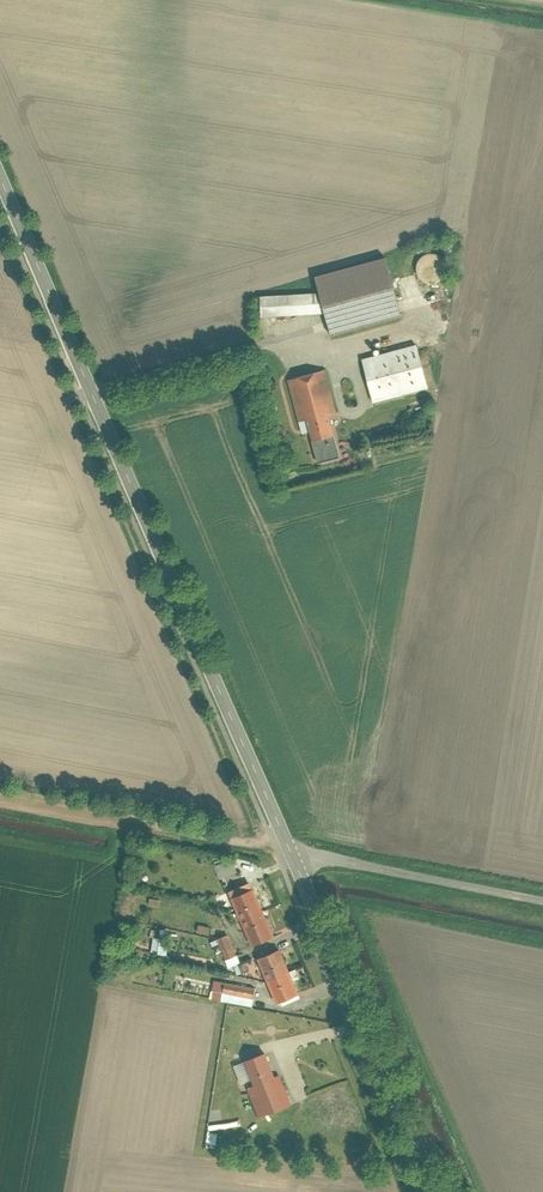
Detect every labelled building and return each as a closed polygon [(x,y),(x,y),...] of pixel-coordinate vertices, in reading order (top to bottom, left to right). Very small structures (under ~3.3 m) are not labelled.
[(437,251),(432,251),(428,252),(423,255),(418,262),(417,267),(418,270),(420,275),(423,279),(430,282),(435,282),(440,281),(445,278),(448,273),(449,268),(448,262),(446,257),(442,254),(437,251)] [(325,314),(332,337),(404,317),(386,253),(314,273),(319,292),(325,314)] [(319,292),(259,295),(259,317),(325,314),(319,292)] [(362,359),(375,403),(431,387),(419,343),(362,359)] [(311,422),(321,459),(346,452),(333,408),(339,406),(329,368),(286,380),(299,425),(311,422)] [(216,865),(221,878),(239,870),(234,857),(216,865)] [(276,935),(256,887),(231,897),(252,945),(276,935)] [(238,954),(229,933),(218,937),(226,959),(238,954)] [(302,992),(282,947),(258,957),(278,1003),(302,992)] [(256,986),(225,980),(222,1001),(253,1006),(256,986)] [(276,1075),(267,1051),(246,1059),(255,1083),(248,1086),(260,1118),(294,1104),(281,1073),(276,1075)]
